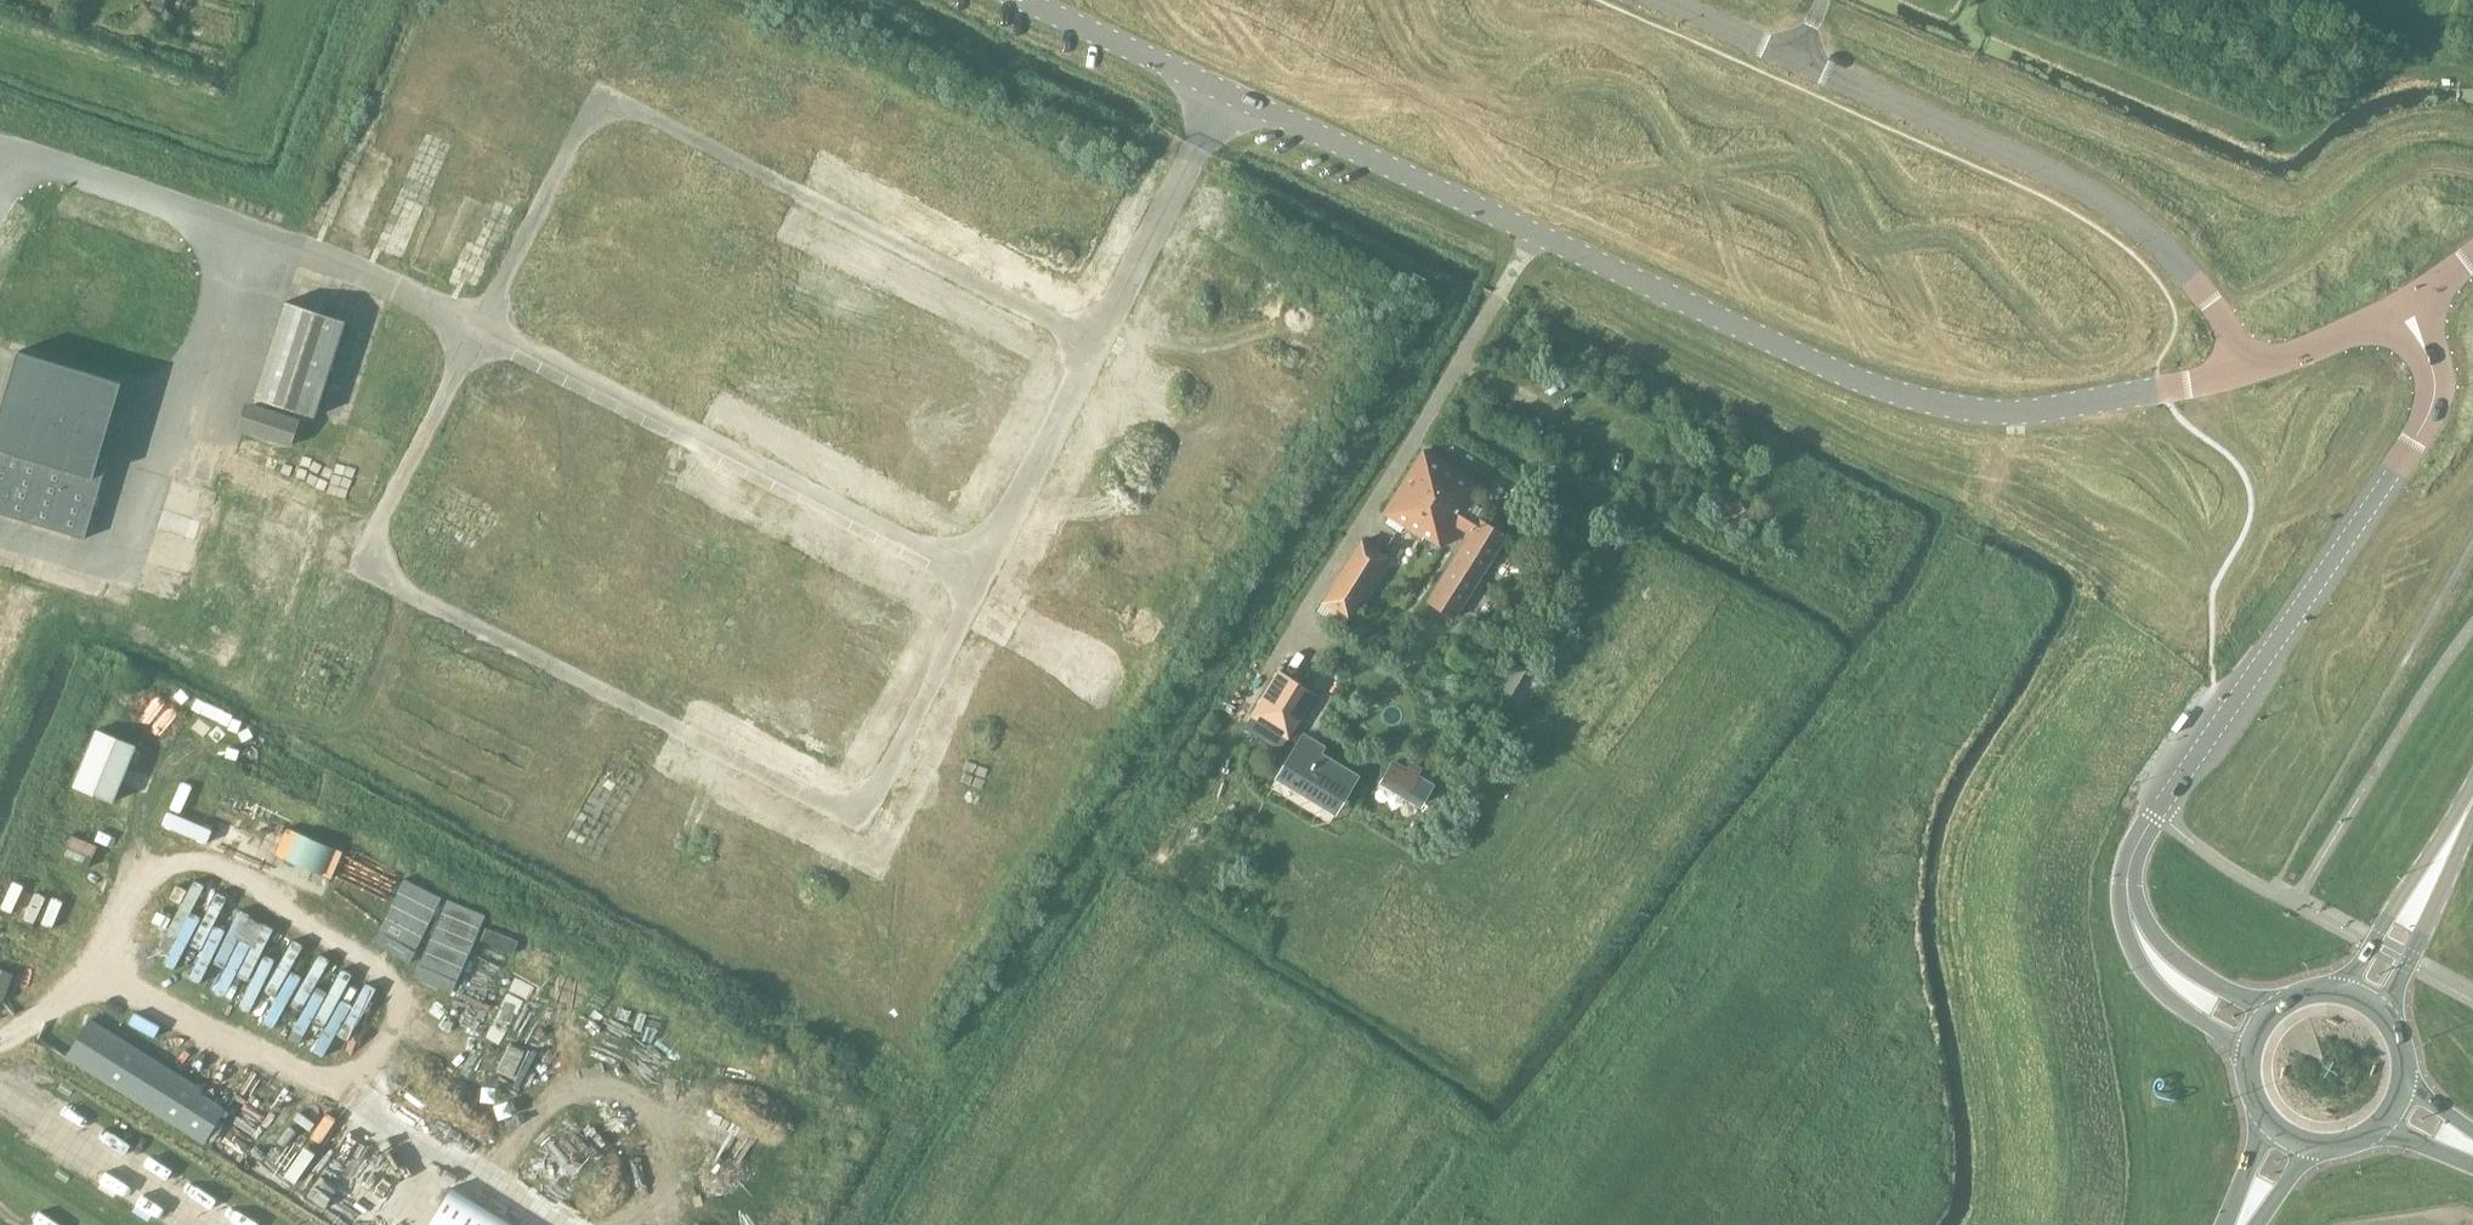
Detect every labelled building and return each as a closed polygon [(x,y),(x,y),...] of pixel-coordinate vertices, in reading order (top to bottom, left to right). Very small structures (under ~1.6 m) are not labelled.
[(148,14),(159,17),(163,3),(153,0),(152,0),(148,14)] [(283,301),(253,398),(315,418),(345,322),(283,301)] [(121,382),(17,352),(0,409),(0,514),(84,539),(107,458),(99,455),(121,382)] [(245,401),(236,428),(290,446),(299,418),(245,401)] [(1477,521),(1462,512),(1478,484),(1422,449),(1383,514),(1389,518),(1386,523),(1400,532),(1404,527),(1421,538),(1423,535),(1441,545),(1457,520),(1471,529),(1426,601),(1453,619),(1506,536),(1479,518),(1477,521)] [(1387,556),(1365,542),(1325,606),(1347,620),(1387,556)] [(1506,702),(1525,670),(1508,660),(1490,691),(1506,702)] [(1250,716),(1243,727),(1278,750),(1285,738),(1287,739),(1316,693),(1277,670),(1249,715),(1250,716)] [(176,703),(154,757),(181,768),(203,714),(176,703)] [(134,745),(96,729),(72,786),(111,802),(134,745)] [(1301,734),(1274,778),(1323,809),(1347,770),(1320,753),(1324,748),(1301,734)] [(1378,783),(1419,808),(1433,785),(1416,775),(1420,769),(1409,763),(1406,769),(1391,761),(1378,783)] [(89,1018),(64,1058),(203,1144),(225,1109),(200,1094),(202,1089),(89,1018)] [(426,1224),(509,1224),(449,1188),(426,1224)]
